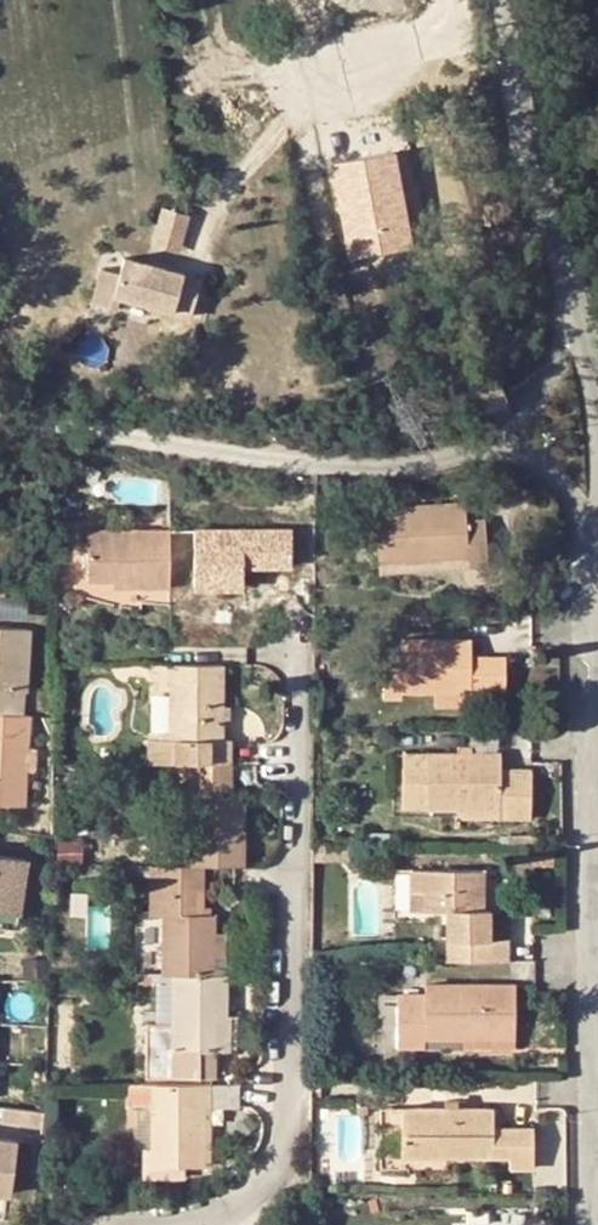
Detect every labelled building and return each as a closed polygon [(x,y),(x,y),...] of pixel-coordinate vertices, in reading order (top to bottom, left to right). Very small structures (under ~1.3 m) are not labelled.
[(191,273),(193,244),(175,243),(175,233),(114,229),(113,246),(94,245),(92,279),(116,281),(117,268),(191,273)] [(194,235),(175,233),(175,243),(193,244),(194,235)] [(503,384),(481,391),(488,415),(511,408),(503,384)] [(235,488),(232,500),(252,504),(255,493),(235,488)] [(471,565),(488,563),(485,518),(468,518),(468,503),(377,508),(381,564),(470,557),(471,565)] [(172,544),(170,585),(171,596),(242,596),(244,575),(291,575),(291,527),(268,527),(268,544),(172,544)] [(124,585),(170,585),(172,544),(172,529),(90,529),(89,531),(63,531),(60,592),(88,592),(88,577),(115,576),(124,577),(124,585)] [(470,557),(381,564),(381,571),(471,565),(470,557)] [(115,576),(114,585),(124,585),(124,577),(115,576)] [(22,713),(29,631),(0,629),(0,712),(22,713)] [(473,638),(402,637),(403,661),(385,661),(386,700),(403,700),(403,691),(435,691),(435,706),(472,706),(472,690),(507,690),(506,653),(472,654),(473,638)] [(149,762),(185,762),(230,762),(231,739),(221,738),(221,718),(222,705),(222,664),(172,663),(172,707),(172,738),(162,738),(162,729),(150,730),(149,762)] [(233,718),(233,705),(222,705),(221,718),(233,718)] [(172,738),(172,707),(162,707),(162,729),(162,738),(172,738)] [(31,713),(22,713),(0,712),(0,804),(26,805),(31,713)] [(503,807),(502,816),(531,817),(532,769),(502,768),(502,753),(472,753),(458,753),(404,753),(404,773),(386,774),(386,812),(404,813),(404,806),(458,806),(503,807)] [(230,783),(230,762),(185,762),(183,783),(193,783),(230,783)] [(230,783),(193,783),(193,794),(230,794),(230,783)] [(193,794),(192,864),(205,864),(243,864),(245,794),(230,794),(193,794)] [(503,807),(458,806),(458,816),(502,816),(503,807)] [(20,912),(29,859),(0,854),(0,908),(20,912)] [(162,974),(174,974),(216,974),(216,932),(216,913),(211,913),(211,905),(204,905),(205,864),(192,864),(150,864),(150,915),(162,914),(162,935),(162,974)] [(447,908),(448,959),(510,959),(510,938),(491,937),(492,909),(485,909),(486,869),(390,868),(389,907),(447,908)] [(73,914),(84,914),(84,893),(73,893),(73,914)] [(17,929),(20,912),(0,908),(0,926),(17,929)] [(216,932),(216,974),(225,974),(226,933),(216,932)] [(227,1016),(228,974),(225,974),(216,974),(174,974),(173,1021),(149,1020),(147,1076),(218,1077),(219,1050),(222,1051),(220,1016),(227,1016)] [(465,1037),(516,1038),(518,984),(427,984),(426,994),(399,993),(398,999),(396,1045),(426,1046),(426,1036),(465,1037)] [(381,1045),(396,1045),(398,999),(381,999),(381,1045)] [(220,1016),(222,1051),(232,1050),(232,1017),(227,1016),(220,1016)] [(465,1047),(517,1047),(516,1038),(465,1037),(465,1047)] [(212,1107),(212,1084),(123,1084),(124,1107),(128,1106),(152,1106),(150,1146),(151,1164),(204,1165),(204,1107),(212,1107)] [(152,1106),(128,1106),(128,1146),(150,1146),(152,1106)] [(44,1114),(4,1109),(1,1128),(41,1133),(44,1114)] [(403,1154),(402,1109),(382,1109),(381,1166),(404,1166),(403,1154)] [(402,1109),(403,1154),(510,1154),(510,1168),(535,1168),(535,1128),(495,1127),(495,1109),(402,1109)] [(15,1140),(0,1138),(0,1192),(10,1194),(15,1140)] [(88,1186),(64,1187),(65,1200),(89,1199),(88,1186)]
